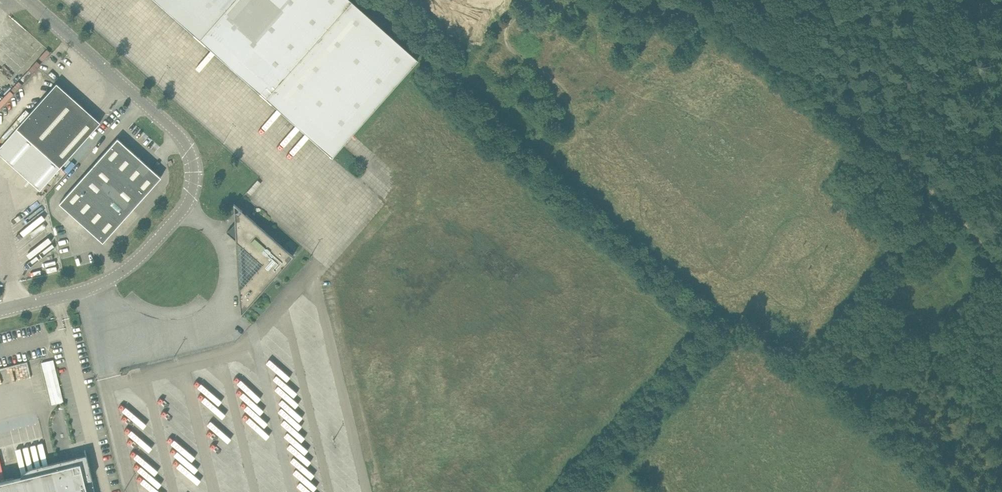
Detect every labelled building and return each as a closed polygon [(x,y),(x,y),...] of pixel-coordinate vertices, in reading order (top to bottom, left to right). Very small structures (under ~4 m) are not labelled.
[(334,153),(418,58),(353,0),(161,0),(201,35),(200,37),(201,38),(202,36),(267,94),(266,96),(267,96),(268,95),(334,153)] [(57,82),(0,147),(0,153),(41,189),(101,122),(57,82)] [(103,242),(161,177),(118,138),(60,203),(103,242)] [(293,255),(250,216),(242,225),(237,220),(227,232),(253,255),(254,254),(263,262),(240,288),(239,288),(241,315),(276,275),(293,255)] [(64,401),(54,358),(42,361),(51,403),(64,401)] [(81,467),(74,468),(72,460),(61,463),(61,466),(0,481),(0,491),(87,491),(81,467)]
